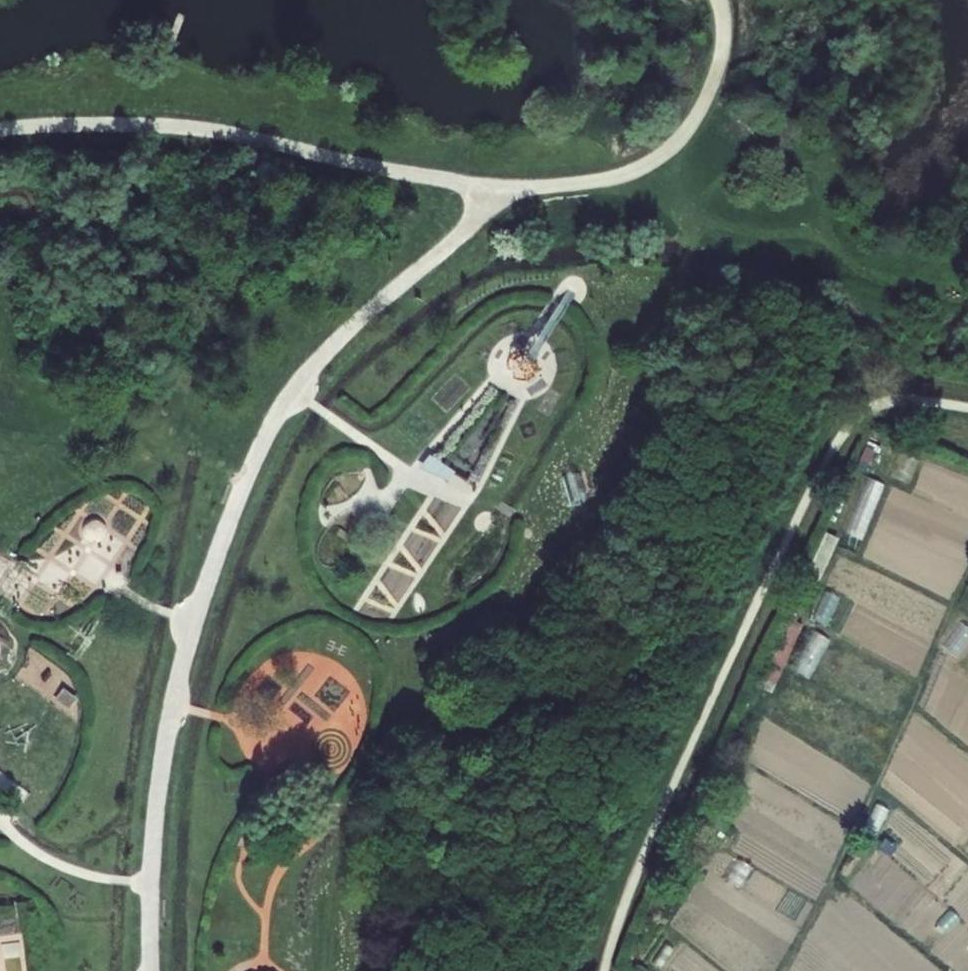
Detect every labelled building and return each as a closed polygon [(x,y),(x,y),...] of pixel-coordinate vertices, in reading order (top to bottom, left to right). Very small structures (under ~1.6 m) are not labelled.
[(432,456),(424,469),(451,483),(457,473),(432,456)] [(822,536),(807,580),(817,583),(832,540),(822,536)] [(772,694),(803,622),(783,613),(752,686),(772,694)] [(796,671),(811,677),(826,639),(810,633),(796,671)]
